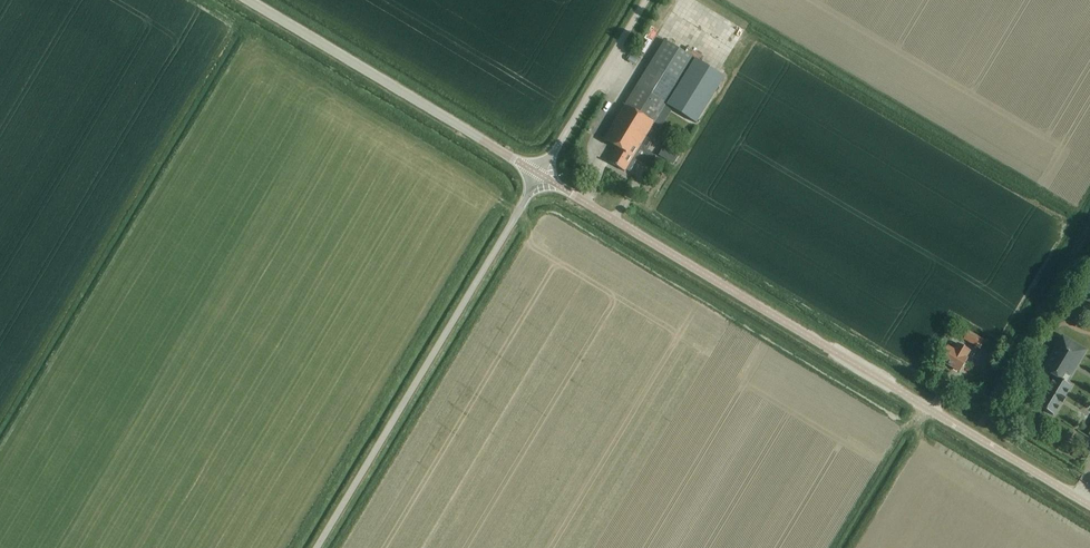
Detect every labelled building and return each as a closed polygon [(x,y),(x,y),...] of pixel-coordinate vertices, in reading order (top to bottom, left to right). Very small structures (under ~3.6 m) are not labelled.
[(665,40),(604,140),(617,148),(608,162),(625,172),(626,169),(630,171),(637,161),(649,168),(655,159),(656,156),(640,146),(666,104),(696,123),(725,77),(707,66),(694,58),(674,46),(665,40)] [(968,332),(963,340),(977,347),(980,349),(984,342),(981,340),(968,332)] [(1071,375),(1074,369),(1075,368),(1077,364),(1085,350),(1063,337),(1043,370),(1055,378),(1038,406),(1054,416),(1071,386),(1061,380),(1065,373),(1070,375),(1070,376),(1071,375)] [(970,351),(958,343),(954,350),(948,346),(939,360),(960,372),(968,358),(966,357),(970,351)] [(1068,417),(1081,405),(1074,398),(1061,410),(1068,417)]
